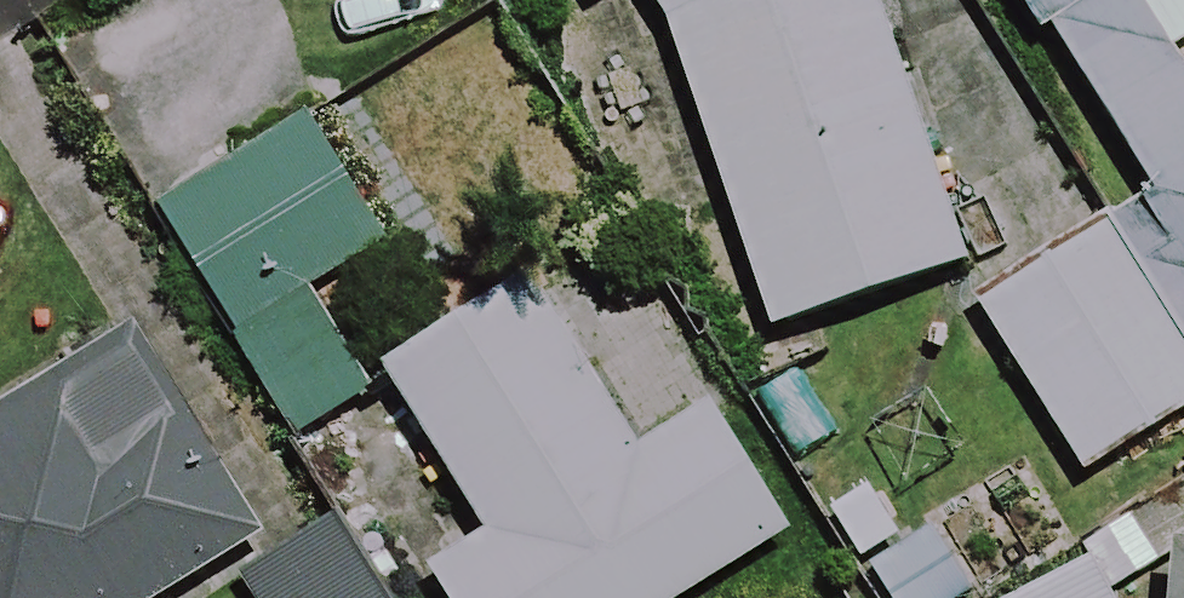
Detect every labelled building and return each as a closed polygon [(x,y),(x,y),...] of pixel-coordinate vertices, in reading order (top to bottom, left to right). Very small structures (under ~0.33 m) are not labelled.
[(776,336),(961,266),(860,0),(649,0),(776,336)] [(1183,355),(1183,82),(1167,56),(1183,45),(1183,0),(1016,0),(1142,195),(1099,223),(1183,355)] [(319,131),(242,173),(158,217),(284,452),(367,408),(305,291),(382,249),(319,131)] [(1099,223),(970,306),(1082,480),(1183,414),(1183,355),(1099,223)] [(526,285),(380,376),(484,543),(426,579),(438,597),(689,597),(783,540),(704,413),(633,457),(526,285)] [(118,338),(0,411),(0,597),(169,597),(249,548),(118,338)] [(339,525),(238,586),(245,597),(384,597),(339,525)] [(1172,559),(1169,597),(1183,597),(1183,560),(1172,559)] [(1086,572),(1034,597),(1099,597),(1086,572)]
